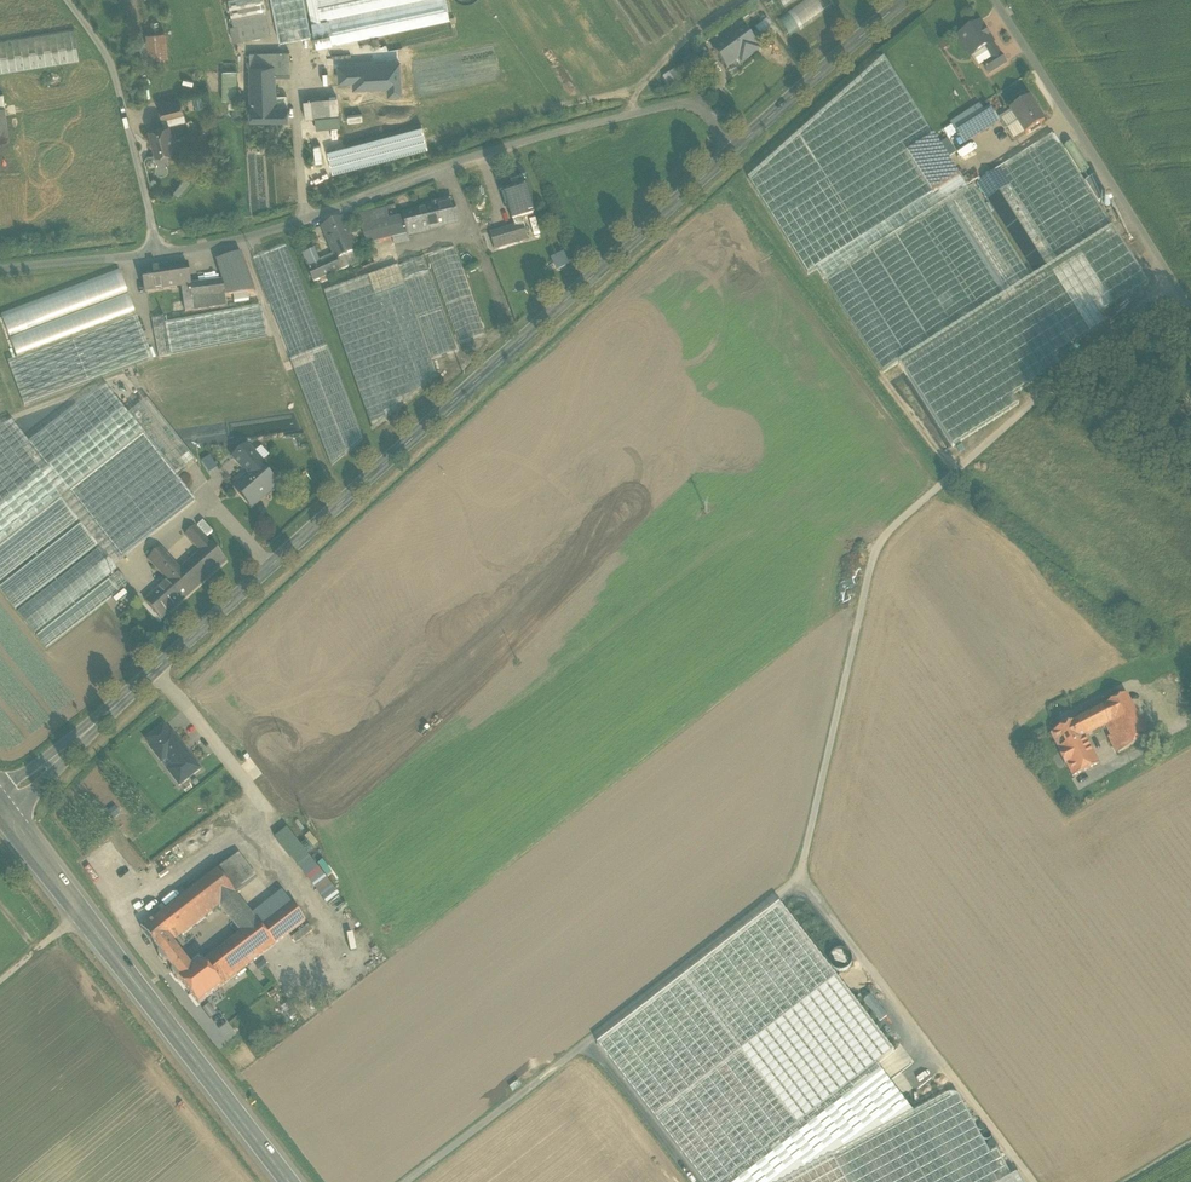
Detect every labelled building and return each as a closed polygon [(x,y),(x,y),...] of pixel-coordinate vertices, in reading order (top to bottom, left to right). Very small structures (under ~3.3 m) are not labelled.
[(228,1),(231,16),(265,9),(263,0),(231,0),(228,1)] [(281,43),(311,37),(303,0),(272,0),(281,43)] [(318,47),(326,45),(321,20),(317,0),(307,0),(318,47)] [(321,20),(417,0),(317,0),(321,20)] [(321,20),(326,45),(451,19),(447,0),(417,0),(321,20)] [(774,22),(787,40),(834,6),(830,0),(804,0),(774,22)] [(266,10),(233,18),(235,25),(239,24),(242,38),(271,32),(266,10)] [(767,20),(755,29),(764,42),(777,33),(767,20)] [(235,25),(231,26),(234,40),(242,38),(239,24),(235,25)] [(977,24),(958,36),(965,47),(967,45),(973,55),(985,48),(992,59),(1000,54),(993,43),(985,29),(982,31),(977,24)] [(759,50),(743,27),(713,49),(726,67),(739,58),(742,62),(759,50)] [(0,39),(0,72),(79,60),(74,28),(0,39)] [(155,31),(146,32),(148,57),(157,57),(155,31)] [(386,44),(391,66),(456,52),(451,31),(386,44)] [(705,47),(690,57),(699,69),(714,58),(705,47)] [(268,51),(251,51),(250,64),(268,64),(268,51)] [(291,51),(268,51),(268,64),(276,64),(291,65),(291,51)] [(992,59),(983,65),(989,74),(1006,63),(1000,54),(992,59)] [(392,72),(396,93),(462,80),(457,59),(392,72)] [(884,59),(748,179),(808,274),(817,268),(933,195),(906,153),(933,136),(884,59)] [(376,62),(328,65),(329,80),(348,79),(348,86),(360,86),(360,78),(377,77),(376,62)] [(268,64),(250,64),(250,87),(249,87),(249,106),(251,106),(268,106),(276,106),(276,104),(276,75),(276,64),(268,64)] [(291,65),(276,64),(276,75),(291,75),(291,65)] [(236,70),(224,71),(225,98),(237,98),(236,70)] [(679,71),(673,75),(680,85),(686,81),(679,71)] [(463,82),(393,97),(397,116),(467,102),(463,82)] [(144,84),(132,86),(134,101),(146,99),(144,84)] [(1033,109),(1023,94),(1012,101),(1016,108),(1010,111),(1025,135),(1044,123),(1035,108),(1033,109)] [(329,97),(310,99),(310,100),(312,117),(314,117),(331,115),(329,97)] [(337,97),(329,97),(331,115),(339,114),(337,97)] [(179,98),(158,104),(162,119),(183,113),(179,98)] [(310,100),(303,101),(305,118),(312,117),(310,100)] [(341,108),(343,128),(394,121),(391,101),(341,108)] [(276,106),(268,106),(251,106),(251,119),(288,119),(288,105),(276,104),(276,106)] [(984,112),(979,105),(975,108),(979,115),(984,112)] [(0,107),(0,141),(8,140),(4,106),(0,107)] [(241,106),(233,107),(233,118),(242,118),(241,106)] [(979,115),(975,108),(950,123),(964,145),(1000,122),(991,108),(984,112),(979,115)] [(331,115),(314,117),(316,128),(340,126),(339,114),(331,115)] [(168,125),(149,130),(155,155),(171,151),(170,145),(173,144),(168,125)] [(421,126),(326,151),(332,173),(427,148),(421,126)] [(1054,134),(977,183),(1035,276),(1113,227),(1098,203),(1085,183),(1054,134)] [(959,178),(933,136),(906,153),(933,195),(959,178)] [(1095,177),(1085,183),(1098,203),(1108,197),(1095,177)] [(933,195),(817,268),(824,280),(967,189),(959,178),(933,195)] [(525,183),(504,188),(510,207),(518,205),(529,202),(530,202),(525,183)] [(967,189),(824,280),(883,372),(1031,278),(972,186),(967,189)] [(452,200),(433,204),(435,209),(439,228),(457,224),(452,200)] [(518,205),(522,219),(533,216),(529,202),(518,205)] [(522,219),(518,205),(510,207),(515,227),(523,224),(522,219)] [(387,209),(356,216),(367,245),(439,228),(435,209),(389,220),(387,209)] [(341,219),(323,227),(322,227),(336,259),(337,259),(337,260),(344,257),(355,252),(356,253),(356,252),(342,218),(341,218),(341,219)] [(515,227),(498,232),(503,248),(528,240),(522,219),(523,224),(515,227)] [(498,232),(491,234),(496,250),(503,248),(498,232)] [(286,245),(252,258),(265,288),(292,361),(290,361),(332,467),(363,440),(327,347),(326,348),(304,290),(286,245)] [(456,246),(429,255),(460,344),(486,335),(456,246)] [(315,250),(302,255),(309,271),(322,266),(315,250)] [(556,272),(569,267),(564,253),(551,259),(556,272)] [(242,254),(217,262),(223,281),(225,296),(254,292),(242,254)] [(426,256),(399,266),(404,279),(430,270),(426,256)] [(344,257),(337,260),(342,270),(349,267),(344,257)] [(336,259),(323,265),(328,277),(342,270),(337,260),(337,259),(336,259)] [(188,265),(143,271),(145,292),(182,287),(191,286),(191,285),(188,265)] [(322,266),(309,271),(314,283),(328,277),(323,265),(322,266)] [(372,430),(437,374),(432,360),(404,279),(399,266),(324,291),(372,430)] [(119,270),(1,315),(17,359),(136,315),(119,270)] [(430,270),(404,279),(432,360),(458,351),(430,270)] [(182,287),(184,305),(193,303),(192,301),(225,296),(223,281),(191,285),(191,286),(182,287)] [(225,296),(192,301),(193,303),(194,311),(226,306),(225,296)] [(193,303),(184,305),(185,312),(194,311),(193,303)] [(263,310),(170,327),(169,324),(166,325),(170,348),(267,330),(263,310)] [(17,359),(8,363),(25,407),(152,359),(136,315),(17,359)] [(165,318),(153,320),(159,350),(170,348),(166,325),(165,318)] [(0,426),(0,545),(69,491),(143,433),(129,415),(106,386),(97,389),(29,443),(12,421),(0,426)] [(196,462),(147,401),(129,415),(143,433),(177,477),(196,462)] [(143,433),(69,491),(121,559),(196,501),(177,477),(143,433)] [(248,446),(233,459),(241,468),(243,466),(256,455),(248,446)] [(256,455),(243,466),(251,475),(234,489),(250,508),(268,492),(270,494),(279,486),(261,465),(263,463),(256,455)] [(202,460),(209,471),(216,467),(209,456),(202,460)] [(0,545),(0,589),(46,649),(129,584),(114,565),(121,559),(69,491),(0,545)] [(211,544),(196,527),(186,535),(201,552),(211,544)] [(201,552),(195,558),(211,576),(227,562),(211,544),(201,552)] [(181,570),(161,548),(148,559),(168,581),(181,570)] [(211,576),(195,558),(181,570),(197,589),(211,576)] [(168,581),(147,600),(163,618),(197,589),(181,570),(168,581)] [(1126,695),(1104,706),(1112,723),(1125,749),(1148,738),(1126,695)] [(1104,706),(1077,720),(1082,731),(1085,737),(1106,727),(1112,723),(1104,706)] [(1077,720),(1051,734),(1056,744),(1082,731),(1077,720)] [(1112,723),(1106,727),(1119,752),(1125,749),(1112,723)] [(164,727),(147,740),(152,747),(170,734),(164,727)] [(1082,731),(1056,744),(1061,754),(1059,754),(1065,765),(1066,764),(1072,777),(1099,764),(1085,737),(1082,731)] [(199,770),(171,733),(170,734),(152,747),(151,748),(180,785),(199,770)] [(324,904),(339,894),(327,876),(331,873),(323,861),(315,866),(288,827),(276,835),(324,904)] [(240,854),(218,870),(235,892),(256,876),(240,854)] [(218,870),(218,869),(202,881),(221,906),(233,922),(249,910),(235,892),(218,870)] [(202,881),(154,918),(173,942),(221,906),(202,881)] [(153,898),(135,912),(143,923),(161,909),(153,898)] [(249,910),(233,922),(241,932),(203,962),(222,986),(306,921),(293,904),(262,927),(249,910)] [(173,942),(154,918),(141,928),(159,952),(159,955),(163,961),(167,962),(173,969),(186,959),(173,942)] [(309,924),(299,932),(303,937),(313,929),(309,924)] [(299,932),(292,937),(296,942),(303,937),(299,932)] [(829,960),(843,971),(853,959),(839,948),(829,960)] [(203,962),(194,969),(186,959),(173,969),(172,973),(177,979),(181,979),(199,1003),(222,986),(203,962)] [(879,1021),(886,1016),(871,994),(864,999),(879,1021)] [(1011,1176),(997,1150),(990,1154),(958,1094),(948,1093),(786,1181),(1001,1181),(1011,1176)] [(1021,1171),(1011,1176),(1001,1181),(1027,1181),(1021,1171)]
